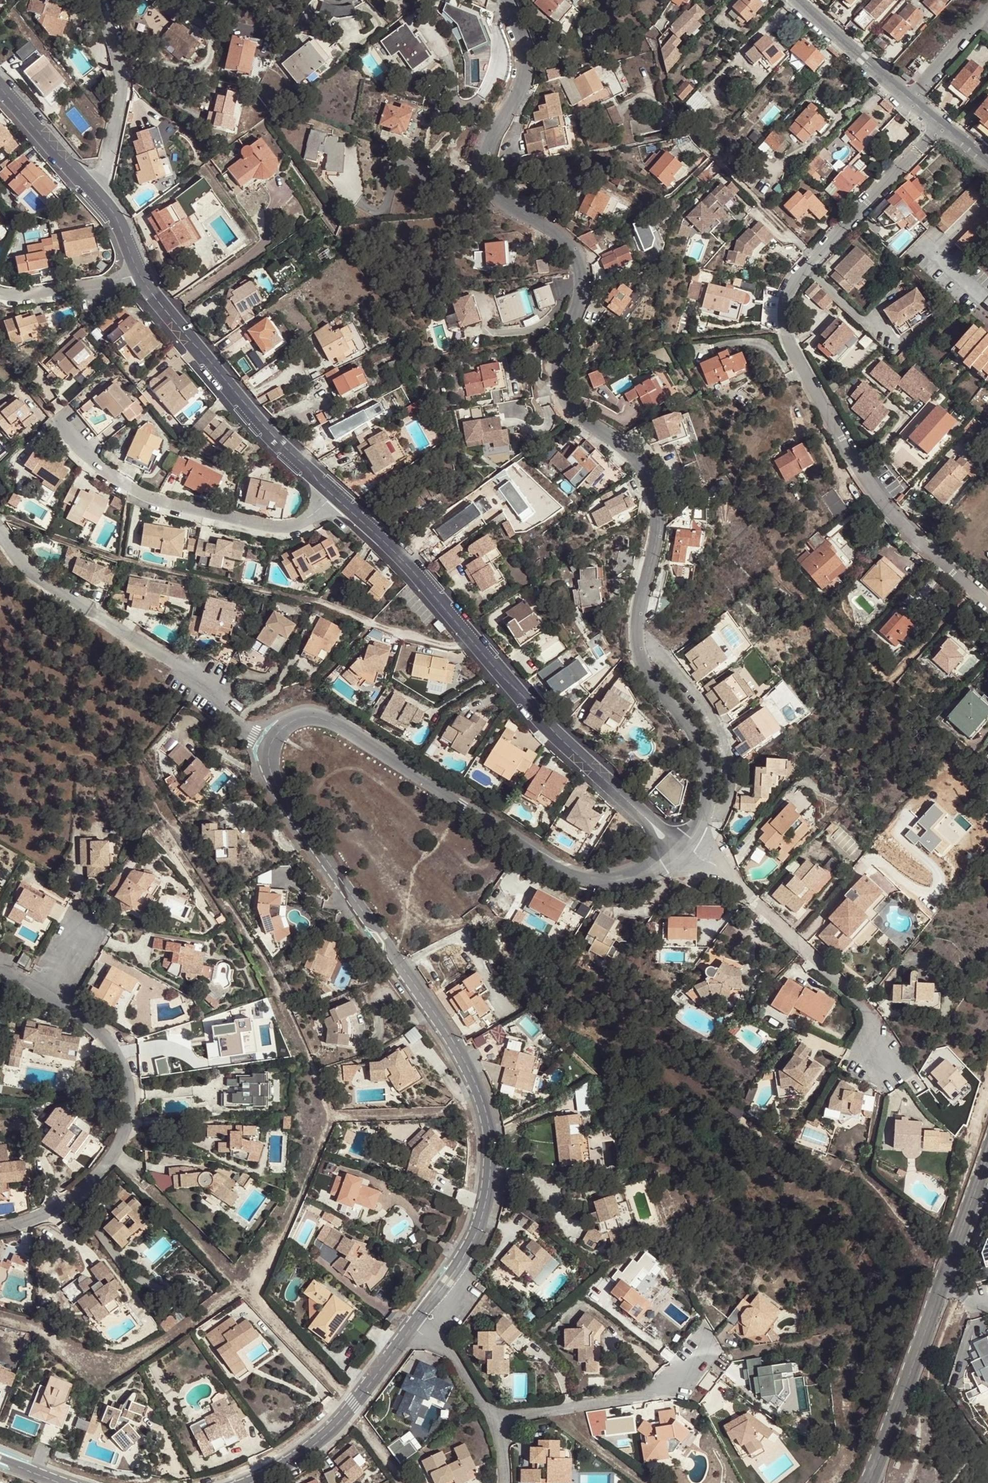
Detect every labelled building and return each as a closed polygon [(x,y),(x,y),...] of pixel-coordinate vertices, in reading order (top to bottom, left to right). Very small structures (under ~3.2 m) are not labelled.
[(57,8),(44,3),(34,0),(31,0),(27,11),(36,14),(35,17),(48,34),(60,39),(65,22),(69,24),(70,20),(69,15),(68,10),(67,9),(63,5),(59,3),(57,8)] [(562,0),(531,0),(558,24),(573,8),(565,1),(565,2),(562,0)] [(731,10),(737,15),(745,23),(762,5),(756,0),(740,0),(739,2),(731,10)] [(843,1),(841,4),(847,9),(855,0),(842,0),(843,1)] [(852,22),(863,32),(886,7),(882,3),(885,1),(887,3),(890,0),(872,0),(852,22)] [(922,4),(934,15),(943,5),(938,0),(926,0),(922,4)] [(331,5),(324,1),(320,11),(330,16),(339,17),(346,16),(352,15),(358,14),(353,4),(346,6),(340,6),(331,5)] [(449,7),(467,50),(489,41),(477,12),(468,16),(462,2),(449,7)] [(657,40),(658,45),(671,35),(677,40),(684,33),(695,22),(700,16),(698,14),(700,11),(694,6),(687,13),(684,11),(671,24),(664,16),(655,28),(661,35),(657,40)] [(887,19),(879,27),(896,42),(909,27),(911,29),(921,17),(908,6),(896,19),(894,16),(889,21),(887,19)] [(733,20),(737,15),(731,10),(727,14),(733,20)] [(187,31),(174,22),(161,38),(188,59),(203,40),(189,29),(187,31)] [(411,22),(405,27),(410,33),(416,29),(411,22)] [(699,26),(695,22),(684,33),(688,38),(699,26)] [(410,33),(405,27),(383,42),(392,56),(400,50),(402,49),(409,60),(408,61),(414,69),(422,63),(424,66),(436,58),(420,35),(414,40),(410,33)] [(256,42),(231,37),(224,69),(236,72),(236,74),(250,76),(252,69),(251,68),(247,68),(250,55),(253,56),(256,42)] [(767,63),(770,67),(782,57),(766,39),(761,44),(756,48),(753,44),(752,45),(753,47),(743,55),(752,66),(757,61),(762,67),(767,63)] [(329,59),(313,40),(282,65),(298,84),(317,69),(320,74),(326,69),(322,65),(329,59)] [(797,42),(789,52),(812,72),(823,59),(802,40),(799,44),(797,42)] [(409,60),(402,49),(400,50),(408,61),(409,60)] [(597,58),(599,66),(611,63),(608,54),(597,58)] [(51,87),(58,80),(47,67),(49,65),(42,57),(23,73),(44,98),(53,90),(51,87)] [(913,60),(906,68),(913,74),(920,66),(913,60)] [(969,62),(946,88),(961,101),(977,83),(974,79),(980,71),(969,62)] [(422,63),(414,69),(416,72),(424,66),(422,63)] [(572,73),(560,79),(572,105),(592,96),(596,102),(617,92),(613,84),(620,81),(611,63),(575,80),(572,73)] [(60,98),(70,91),(49,65),(47,67),(58,80),(51,87),(53,90),(60,98)] [(550,69),(549,76),(561,78),(562,71),(550,69)] [(903,73),(900,76),(909,82),(911,79),(903,73)] [(624,89),(620,81),(613,84),(617,92),(624,89)] [(684,82),(673,94),(681,100),(691,88),(684,82)] [(699,90),(686,103),(700,116),(713,103),(699,90)] [(237,95),(226,92),(225,98),(217,96),(214,111),(209,110),(206,125),(226,129),(229,118),(231,118),(237,95)] [(545,132),(548,150),(569,146),(565,128),(564,128),(557,95),(545,97),(547,106),(540,107),(542,121),(544,120),(546,128),(546,131),(545,132)] [(972,116),(979,122),(978,124),(987,132),(987,97),(972,116)] [(810,104),(787,130),(802,143),(814,130),(819,134),(828,125),(817,116),(813,112),(816,109),(810,104)] [(400,110),(387,106),(381,125),(393,129),(392,132),(401,135),(402,131),(405,123),(409,124),(412,114),(400,110)] [(610,109),(617,125),(625,122),(618,106),(610,109)] [(849,143),(859,153),(865,147),(860,142),(875,126),(862,114),(843,134),(851,141),(849,143)] [(628,121),(631,136),(660,130),(657,115),(628,121)] [(236,120),(231,118),(229,118),(226,129),(233,131),(236,120)] [(978,124),(974,129),(987,140),(987,132),(978,124)] [(18,145),(0,125),(0,148),(1,147),(8,154),(18,145)] [(328,135),(311,131),(305,156),(316,159),(318,152),(328,154),(327,169),(338,170),(339,155),(334,154),(334,148),(337,148),(337,144),(338,138),(331,137),(331,139),(327,138),(328,136),(328,135)] [(772,132),(757,149),(762,154),(766,149),(769,152),(771,149),(773,151),(782,141),(772,132)] [(528,135),(525,135),(529,155),(544,152),(540,133),(528,135)] [(670,139),(685,161),(701,151),(691,142),(687,136),(670,139)] [(276,161),(260,139),(248,148),(246,147),(243,148),(241,151),(240,153),(241,155),(243,157),(228,169),(241,187),(253,178),(259,180),(263,180),(266,180),(270,177),(274,174),(276,169),(276,166),(276,161)] [(152,140),(145,141),(146,148),(153,147),(152,140)] [(787,145),(782,141),(773,151),(778,155),(787,145)] [(345,145),(337,144),(337,148),(334,148),(334,154),(339,155),(338,170),(327,169),(326,172),(343,173),(345,145)] [(154,151),(136,157),(139,164),(141,171),(137,173),(136,173),(140,184),(165,176),(160,160),(157,160),(154,151)] [(648,171),(664,187),(682,169),(665,153),(648,171)] [(33,170),(35,168),(22,155),(7,166),(17,177),(8,185),(19,196),(26,189),(23,186),(27,181),(31,185),(44,199),(57,187),(42,172),(38,176),(33,170)] [(167,157),(160,160),(165,176),(173,174),(167,157)] [(802,171),(814,182),(819,177),(823,180),(831,171),(816,157),(802,171)] [(854,175),(856,173),(863,165),(857,160),(850,167),(852,169),(850,171),(854,175)] [(835,171),(838,175),(844,169),(840,165),(835,171)] [(17,177),(7,166),(0,172),(0,177),(8,185),(17,177)] [(35,168),(33,170),(38,176),(42,172),(37,166),(35,168)] [(837,190),(831,197),(840,205),(846,199),(844,197),(856,185),(858,186),(864,180),(856,173),(854,175),(850,171),(845,167),(844,169),(838,175),(830,184),(837,190)] [(703,169),(700,173),(706,179),(709,176),(703,169)] [(176,202),(170,206),(176,215),(182,212),(185,218),(187,216),(194,212),(190,206),(211,189),(203,178),(190,187),(196,195),(187,202),(184,201),(179,195),(177,197),(180,200),(176,203),(176,202)] [(525,194),(511,178),(504,183),(514,193),(520,195),(525,194)] [(26,189),(31,185),(27,181),(23,186),(26,189)] [(888,206),(875,219),(883,228),(894,225),(898,221),(908,231),(918,221),(906,208),(920,196),(907,181),(892,194),(894,196),(886,202),(888,206)] [(685,217),(704,237),(725,216),(718,209),(715,211),(711,206),(716,202),(721,207),(732,196),(720,184),(685,217)] [(837,190),(830,184),(824,191),(831,197),(837,190)] [(970,185),(932,223),(942,234),(980,196),(970,185)] [(190,187),(179,195),(184,201),(187,202),(196,195),(190,187)] [(592,188),(579,211),(593,219),(597,212),(606,196),(592,188)] [(783,208),(796,220),(807,209),(813,215),(822,206),(808,192),(802,198),(797,193),(783,208)] [(606,196),(597,212),(601,214),(610,198),(606,196)] [(156,211),(146,217),(156,232),(158,237),(169,256),(200,238),(187,216),(185,218),(182,212),(176,215),(170,206),(158,213),(156,211)] [(822,206),(813,215),(818,221),(827,211),(822,206)] [(953,243),(963,254),(987,229),(987,209),(953,243)] [(632,236),(636,248),(651,243),(642,221),(632,225),(634,229),(632,230),(634,236),(632,236)] [(925,229),(918,221),(908,231),(916,239),(925,229)] [(676,235),(687,239),(690,229),(679,225),(676,235)] [(728,252),(725,262),(741,267),(744,256),(749,258),(751,252),(760,243),(763,246),(773,238),(760,225),(751,234),(750,233),(738,244),(735,254),(728,252)] [(81,251),(95,248),(91,228),(51,236),(51,238),(54,251),(64,249),(65,254),(81,251)] [(598,244),(591,232),(576,238),(589,249),(598,244)] [(27,246),(34,245),(32,234),(25,235),(27,246)] [(29,272),(46,268),(44,254),(54,252),(54,251),(51,238),(41,240),(42,243),(34,245),(27,246),(28,255),(15,258),(17,268),(19,275),(19,277),(29,275),(29,272)] [(505,243),(485,245),(487,268),(507,266),(505,243)] [(751,252),(749,258),(756,259),(757,252),(763,246),(760,243),(751,252)] [(626,246),(613,251),(614,255),(603,259),(601,260),(604,268),(607,267),(608,270),(620,266),(620,267),(621,269),(623,269),(625,268),(625,265),(624,264),(632,260),(626,246)] [(829,277),(844,292),(872,264),(855,247),(844,258),(846,260),(842,264),(840,262),(832,270),(834,271),(829,277)] [(601,255),(603,259),(614,255),(613,251),(601,255)] [(276,262),(266,269),(279,287),(300,272),(291,259),(280,268),(276,262)] [(546,259),(536,261),(538,273),(549,271),(546,259)] [(692,277),(687,297),(697,299),(701,284),(696,282),(697,279),(692,277)] [(249,308),(262,300),(250,282),(235,291),(231,293),(233,297),(230,299),(240,317),(251,311),(249,308)] [(815,284),(805,295),(821,310),(831,300),(815,284)] [(549,285),(533,290),(539,309),(555,304),(549,285)] [(608,308),(618,316),(630,300),(628,298),(632,293),(622,285),(618,291),(616,289),(606,302),(610,305),(608,308)] [(724,290),(708,286),(702,308),(733,316),(737,304),(740,305),(743,305),(745,305),(747,303),(748,301),(748,299),(747,297),(744,295),(743,295),(731,292),(732,288),(725,287),(724,290)] [(244,323),(240,317),(230,299),(233,297),(231,293),(235,291),(229,289),(224,305),(233,319),(227,322),(232,330),(244,323)] [(518,292),(495,299),(503,324),(526,316),(518,292)] [(885,316),(903,338),(933,315),(915,292),(909,297),(911,299),(906,303),(904,300),(885,316)] [(479,322),(471,297),(453,302),(456,314),(444,318),(451,342),(465,338),(462,327),(479,322)] [(733,316),(702,308),(701,312),(736,322),(740,305),(737,304),(733,316)] [(112,332),(125,321),(117,311),(103,322),(110,330),(112,332)] [(244,323),(254,317),(251,311),(240,317),(244,323)] [(270,319),(267,314),(261,318),(264,322),(249,332),(254,339),(265,355),(283,343),(268,321),(270,319)] [(44,315),(35,318),(34,316),(29,318),(22,320),(21,317),(3,322),(11,345),(22,342),(21,336),(30,334),(32,339),(41,336),(40,333),(49,330),(44,315)] [(141,361),(159,345),(139,322),(137,323),(131,316),(125,321),(112,332),(107,337),(113,344),(117,340),(121,338),(131,349),(141,361)] [(338,317),(333,320),(336,326),(341,323),(338,317)] [(825,342),(821,346),(832,357),(853,335),(836,319),(820,337),(825,342)] [(105,334),(110,330),(103,322),(98,326),(105,334)] [(334,334),(328,324),(314,334),(329,361),(336,357),(343,353),(346,359),(360,352),(347,328),(334,334)] [(987,335),(986,337),(979,330),(977,332),(971,327),(953,348),(959,353),(957,356),(964,362),(962,365),(968,370),(970,368),(977,374),(980,372),(987,378),(987,335)] [(254,339),(249,332),(245,335),(250,342),(254,339)] [(32,339),(30,334),(21,336),(22,342),(32,339)] [(825,342),(820,337),(812,345),(832,364),(856,338),(853,335),(832,357),(821,346),(825,342)] [(76,368),(91,354),(74,337),(51,359),(58,366),(63,372),(65,370),(72,363),(76,368)] [(128,352),(131,349),(121,338),(117,340),(128,352)] [(904,349),(894,359),(898,364),(909,353),(904,349)] [(543,351),(525,354),(527,366),(542,363),(543,351)] [(700,365),(708,386),(718,382),(727,378),(725,373),(733,370),(734,374),(743,370),(737,355),(728,359),(726,352),(718,355),(719,357),(700,365)] [(343,353),(336,357),(339,363),(346,359),(343,353)] [(727,378),(718,382),(719,384),(748,372),(741,354),(737,355),(743,370),(734,374),(733,370),(725,373),(727,378)] [(105,365),(109,361),(104,356),(100,360),(105,365)] [(52,372),(58,366),(51,359),(45,364),(52,372)] [(880,360),(869,372),(887,388),(890,384),(894,387),(897,384),(915,399),(917,397),(930,383),(912,367),(901,378),(880,360)] [(69,375),(76,368),(72,363),(65,370),(69,375)] [(502,363),(480,367),(481,372),(464,375),(467,396),(477,394),(485,393),(484,388),(498,386),(498,390),(507,389),(502,363)] [(703,388),(708,386),(700,365),(695,367),(703,388)] [(186,401),(198,391),(184,374),(179,378),(172,383),(169,379),(176,373),(170,367),(157,378),(162,384),(153,392),(169,412),(184,399),(186,401)] [(337,368),(325,374),(330,384),(334,382),(342,397),(354,391),(356,393),(362,390),(359,382),(356,378),(363,375),(360,369),(353,372),(342,378),(337,368)] [(53,384),(59,379),(52,372),(47,377),(53,384)] [(584,376),(588,387),(597,384),(593,372),(584,376)] [(172,383),(179,378),(176,373),(169,379),(172,383)] [(365,379),(359,382),(362,390),(369,387),(365,379)] [(638,397),(645,412),(665,401),(664,399),(659,390),(653,379),(623,395),(628,403),(638,397)] [(861,422),(870,430),(888,411),(879,403),(875,400),(879,395),(862,380),(850,394),(856,399),(850,406),(864,419),(861,422)] [(135,401),(132,404),(114,383),(97,397),(106,408),(114,418),(121,412),(130,422),(143,411),(135,401)] [(930,383),(917,397),(925,404),(938,390),(930,383)] [(485,393),(477,394),(479,402),(492,400),(491,392),(498,390),(498,386),(484,388),(485,393)] [(659,390),(664,399),(671,395),(666,386),(659,390)] [(267,393),(271,402),(284,395),(280,387),(267,393)] [(680,391),(677,395),(686,401),(689,396),(680,391)] [(147,407),(150,405),(142,395),(139,398),(147,407)] [(102,411),(106,408),(97,397),(93,400),(102,411)] [(32,415),(19,398),(12,404),(9,407),(6,403),(0,407),(0,427),(10,440),(25,428),(22,423),(32,415)] [(173,416),(188,404),(186,401),(184,399),(169,412),(173,416)] [(84,413),(94,405),(90,400),(80,408),(84,413)] [(907,439),(914,445),(917,442),(929,452),(949,429),(946,427),(952,420),(936,406),(907,439)] [(356,407),(340,415),(346,429),(363,420),(356,407)] [(227,432),(230,429),(222,422),(220,424),(214,418),(216,415),(208,409),(192,428),(200,434),(203,430),(217,443),(218,442),(222,446),(231,454),(234,450),(241,454),(247,447),(241,441),(242,441),(233,434),(231,436),(227,432)] [(25,428),(36,419),(32,415),(22,423),(25,428)] [(673,416),(651,423),(658,442),(663,440),(684,433),(679,416),(673,416)] [(499,418),(463,424),(466,442),(482,440),(483,444),(494,442),(503,440),(502,431),(499,418)] [(952,420),(946,427),(949,429),(955,423),(952,420)] [(144,432),(153,425),(147,422),(138,429),(144,432)] [(380,424),(361,436),(365,443),(358,447),(363,454),(366,452),(375,467),(372,468),(376,475),(406,457),(395,438),(390,442),(380,424)] [(157,451),(162,440),(144,432),(138,429),(126,456),(144,465),(143,467),(148,470),(152,461),(154,462),(159,452),(157,451)] [(506,430),(502,431),(503,440),(494,442),(494,447),(509,445),(506,430)] [(684,433),(663,440),(665,445),(686,438),(684,433)] [(558,453),(550,461),(577,488),(587,478),(597,468),(606,459),(586,440),(578,449),(572,443),(561,455),(558,453)] [(917,442),(914,445),(926,455),(929,452),(917,442)] [(799,445),(811,466),(814,464),(803,443),(799,445)] [(791,452),(773,462),(781,478),(799,468),(801,471),(811,466),(799,445),(789,450),(791,452)] [(56,463),(44,454),(31,472),(44,481),(35,494),(47,503),(69,471),(62,466),(56,463)] [(143,467),(144,465),(126,456),(123,461),(142,470),(143,467)] [(215,492),(222,476),(189,459),(188,461),(178,456),(170,472),(180,477),(182,472),(188,476),(185,482),(203,491),(205,487),(215,492)] [(934,489),(946,499),(960,483),(958,482),(956,480),(963,472),(965,474),(971,467),(959,457),(954,463),(949,458),(925,485),(932,491),(934,489)] [(597,468),(587,478),(591,483),(594,483),(602,473),(597,468)] [(783,481),(801,471),(799,468),(781,478),(783,481)] [(433,481),(425,471),(421,474),(428,484),(433,481)] [(963,472),(956,480),(958,482),(965,474),(963,472)] [(281,488),(281,487),(250,479),(244,503),(256,506),(256,504),(257,498),(269,501),(276,503),(276,507),(284,509),(288,493),(287,493),(280,491),(281,488)] [(203,491),(185,482),(183,485),(201,495),(203,491)] [(623,495),(626,503),(631,501),(634,499),(626,483),(619,487),(623,495)] [(941,505),(946,499),(934,489),(932,491),(925,485),(922,488),(941,505)] [(100,518),(109,501),(93,493),(92,497),(87,494),(71,486),(63,502),(72,506),(69,513),(79,518),(76,524),(78,525),(82,517),(86,510),(100,518)] [(213,496),(215,492),(205,487),(203,491),(213,496)] [(517,487),(496,499),(503,513),(506,518),(508,520),(531,506),(517,487)] [(820,497),(834,519),(846,511),(831,489),(820,497)] [(605,507),(592,514),(598,528),(613,521),(611,518),(634,507),(631,501),(626,503),(623,495),(614,499),(611,492),(600,497),(605,507)] [(19,499),(11,495),(6,504),(14,508),(19,499)] [(430,510),(422,497),(406,508),(402,502),(392,508),(401,521),(407,517),(411,522),(430,510)] [(944,507),(937,514),(943,517),(949,511),(944,507)] [(97,524),(100,518),(86,510),(82,517),(97,524)] [(76,524),(79,518),(69,513),(66,518),(76,524)] [(493,520),(497,524),(506,518),(503,513),(493,520)] [(407,517),(401,521),(404,527),(411,522),(407,517)] [(514,535),(507,522),(503,524),(510,537),(514,535)] [(672,525),(669,559),(685,560),(686,548),(698,549),(700,524),(685,523),(685,526),(672,525)] [(180,557),(184,530),(143,524),(140,546),(155,548),(160,549),(160,554),(180,557)] [(796,560),(820,589),(851,563),(830,538),(824,543),(816,533),(806,542),(814,551),(809,555),(806,551),(796,560)] [(499,557),(487,537),(472,546),(471,547),(469,550),(469,551),(470,553),(471,554),(473,554),(475,554),(477,553),(480,558),(467,566),(469,569),(477,582),(483,592),(503,580),(498,572),(492,575),(487,567),(490,565),(489,563),(499,557)] [(196,551),(198,540),(198,539),(189,538),(188,550),(196,551)] [(443,542),(450,551),(452,550),(455,548),(448,538),(443,542)] [(339,556),(329,539),(311,550),(304,554),(301,550),(292,555),(290,551),(281,556),(284,561),(281,563),(289,577),(298,572),(299,575),(300,577),(313,570),(310,564),(326,554),(330,561),(339,556)] [(897,539),(892,543),(897,549),(901,543),(897,539)] [(231,546),(226,545),(227,542),(217,540),(216,546),(207,544),(208,542),(198,540),(196,551),(195,555),(205,557),(206,552),(211,553),(210,558),(208,566),(220,568),(223,556),(241,560),(244,544),(232,541),(232,543),(231,546)] [(452,550),(455,555),(465,548),(461,543),(455,548),(452,550)] [(309,545),(301,550),(304,554),(311,550),(309,545)] [(258,561),(260,556),(248,548),(246,558),(258,561)] [(450,551),(439,559),(448,571),(461,562),(455,555),(452,550),(450,551)] [(635,554),(619,551),(615,567),(612,568),(614,574),(627,569),(632,571),(635,554)] [(330,561),(326,554),(310,564),(313,570),(330,561)] [(98,588),(107,592),(113,572),(67,555),(63,565),(98,588)] [(364,563),(365,561),(357,555),(356,556),(364,563)] [(377,602),(392,584),(365,561),(364,563),(356,556),(342,572),(350,580),(355,574),(367,584),(369,582),(374,586),(372,588),(367,594),(377,602)] [(878,561),(899,580),(903,575),(882,557),(878,561)] [(878,561),(860,582),(878,598),(883,592),(885,595),(899,580),(878,561)] [(600,567),(579,570),(580,581),(578,581),(579,590),(573,591),(575,606),(582,605),(582,607),(599,605),(596,589),(603,588),(600,567)] [(477,582),(469,569),(465,572),(473,584),(477,582)] [(315,573),(313,570),(300,577),(302,581),(315,573)] [(166,596),(168,585),(129,578),(126,593),(130,593),(129,596),(133,597),(132,601),(131,608),(165,615),(167,606),(158,605),(160,595),(166,596)] [(185,600),(188,586),(172,583),(171,586),(168,585),(166,596),(185,600)] [(603,588),(596,589),(599,605),(605,604),(603,588)] [(129,600),(124,594),(114,593),(111,600),(128,603),(129,600)] [(233,613),(235,605),(207,598),(201,618),(192,616),(188,633),(196,636),(197,633),(199,625),(217,630),(215,637),(220,639),(221,632),(230,635),(235,614),(233,613)] [(659,599),(655,616),(669,602),(659,599)] [(543,628),(525,601),(517,606),(519,610),(513,614),(503,621),(520,647),(538,635),(536,633),(543,628)] [(901,607),(899,610),(906,617),(904,619),(913,626),(903,637),(906,640),(920,623),(901,607)] [(899,610),(878,633),(894,647),(903,637),(913,626),(904,619),(906,617),(899,610)] [(277,653),(295,625),(274,612),(256,639),(269,648),(277,653)] [(336,641),(342,629),(321,618),(301,656),(319,665),(329,653),(334,645),(329,643),(332,638),(336,641)] [(445,629),(438,621),(434,625),(440,633),(445,629)] [(215,637),(217,630),(199,625),(197,633),(215,637)] [(713,635),(707,640),(724,662),(731,657),(713,635)] [(954,651),(961,658),(965,654),(948,638),(946,640),(956,649),(954,651)] [(707,640),(686,656),(692,663),(694,662),(699,669),(697,671),(692,675),(698,682),(724,662),(707,640)] [(931,660),(946,674),(961,658),(954,651),(956,649),(946,640),(939,648),(940,650),(931,660)] [(383,674),(390,648),(374,643),(373,648),(369,647),(368,649),(365,660),(362,659),(362,658),(359,659),(358,659),(358,660),(348,671),(350,673),(352,670),(357,675),(355,678),(359,681),(359,682),(362,680),(359,677),(363,672),(375,675),(375,672),(378,672),(383,674)] [(362,659),(365,660),(368,649),(359,659),(362,658),(362,659)] [(447,664),(448,660),(416,654),(412,676),(429,679),(430,674),(444,677),(443,682),(451,684),(455,666),(447,664)] [(231,676),(240,663),(232,658),(224,671),(231,676)] [(546,671),(538,677),(553,696),(576,678),(566,666),(551,678),(546,671)] [(355,678),(357,675),(352,670),(350,673),(348,671),(343,676),(354,686),(359,681),(355,678)] [(375,672),(375,675),(363,672),(359,677),(362,680),(375,683),(378,672),(375,672)] [(713,680),(704,686),(709,693),(706,695),(710,700),(713,698),(717,703),(714,705),(715,708),(717,707),(721,716),(750,698),(739,683),(742,681),(736,673),(718,686),(713,680)] [(443,682),(444,677),(430,674),(429,679),(443,682)] [(580,676),(576,679),(583,687),(587,684),(580,676)] [(597,703),(585,722),(599,731),(608,716),(611,711),(625,720),(637,702),(621,676),(609,690),(600,704),(597,703)] [(753,696),(742,681),(739,683),(750,698),(753,696)] [(968,738),(970,740),(987,719),(987,707),(971,692),(969,695),(977,702),(975,704),(985,713),(971,729),(974,731),(968,738)] [(947,720),(968,738),(974,731),(971,729),(985,713),(975,704),(977,702),(969,695),(947,720)] [(419,724),(425,712),(408,703),(406,706),(392,698),(381,719),(390,724),(392,721),(398,724),(399,721),(409,726),(412,721),(419,724)] [(735,747),(742,756),(774,734),(769,727),(776,722),(766,707),(733,730),(742,743),(735,747)] [(611,711),(608,716),(622,725),(625,720),(611,711)] [(474,714),(470,722),(467,720),(466,723),(458,718),(457,717),(450,724),(444,733),(456,740),(454,743),(453,744),(468,753),(474,742),(473,741),(476,735),(478,736),(486,722),(474,714)] [(769,727),(774,734),(781,729),(776,722),(769,727)] [(529,749),(526,754),(509,743),(515,733),(507,728),(484,766),(492,771),(496,764),(505,770),(502,776),(510,781),(517,769),(525,774),(532,764),(538,754),(529,749)] [(456,740),(444,733),(443,736),(454,743),(456,740)] [(189,753),(180,743),(169,755),(178,764),(185,758),(189,753)] [(468,753),(453,744),(451,747),(466,756),(468,753)] [(743,758),(747,764),(759,756),(755,749),(743,758)] [(196,758),(189,753),(185,758),(191,763),(196,758)] [(210,772),(196,758),(191,763),(183,772),(189,778),(180,787),(192,799),(200,790),(196,786),(203,780),(210,772)] [(755,792),(755,799),(741,799),(741,813),(753,814),(761,806),(761,798),(768,798),(769,787),(775,788),(775,785),(780,786),(784,778),(786,778),(787,761),(767,760),(767,769),(756,768),(755,787),(758,787),(758,792),(755,792)] [(502,776),(505,770),(496,764),(492,771),(502,776)] [(551,775),(549,778),(539,772),(541,769),(532,764),(525,774),(524,776),(533,782),(527,790),(538,797),(541,793),(555,802),(569,780),(554,771),(551,775)] [(549,778),(551,775),(541,769),(539,772),(549,778)] [(670,772),(655,788),(674,807),(679,805),(682,786),(670,772)] [(165,780),(168,788),(176,781),(172,775),(165,780)] [(207,784),(203,780),(196,786),(200,790),(207,784)] [(168,788),(172,791),(179,784),(176,781),(168,788)] [(536,801),(538,797),(527,790),(525,795),(536,801)] [(590,834),(600,817),(590,810),(586,808),(589,804),(581,800),(583,795),(574,790),(567,802),(576,807),(570,816),(577,821),(575,825),(590,834)] [(937,849),(945,856),(955,845),(936,827),(950,812),(937,800),(908,832),(932,854),(937,849)] [(509,811),(514,804),(509,802),(505,809),(509,811)] [(790,803),(763,832),(764,833),(759,839),(766,845),(765,846),(772,853),(779,846),(782,849),(795,835),(800,840),(810,830),(799,819),(801,817),(795,811),(797,810),(790,803)] [(577,821),(570,816),(567,820),(575,825),(577,821)] [(836,827),(832,823),(825,830),(828,834),(836,827)] [(206,832),(217,832),(216,824),(201,824),(202,840),(206,840),(206,832)] [(236,831),(217,832),(206,832),(206,840),(206,847),(210,850),(215,850),(215,859),(220,859),(228,858),(228,848),(236,848),(237,848),(236,831)] [(795,835),(782,849),(787,854),(800,840),(795,835)] [(87,876),(102,876),(102,866),(108,866),(109,854),(106,854),(106,844),(90,843),(91,840),(80,840),(80,860),(84,860),(84,866),(87,866),(87,876)] [(228,848),(228,858),(220,859),(221,866),(236,865),(236,848),(228,848)] [(801,867),(794,875),(795,877),(786,887),(782,883),(772,896),(784,906),(786,905),(796,913),(805,903),(802,900),(811,890),(826,873),(816,865),(815,867),(807,860),(801,867)] [(794,875),(801,867),(793,860),(786,868),(791,873),(782,883),(786,887),(795,877),(794,875)] [(152,882),(155,877),(152,876),(143,874),(131,871),(126,879),(115,896),(114,897),(120,901),(122,911),(133,909),(142,914),(152,897),(145,893),(152,882)] [(117,874),(107,891),(115,896),(126,879),(117,874)] [(821,936),(834,949),(841,942),(846,947),(852,941),(848,937),(867,917),(863,913),(882,893),(864,876),(845,896),(848,900),(844,904),(846,906),(836,916),(834,914),(830,919),(833,923),(821,936)] [(24,888),(36,895),(38,891),(22,881),(17,890),(21,893),(24,888)] [(159,887),(152,882),(145,893),(152,897),(159,887)] [(266,935),(284,929),(279,916),(281,906),(286,907),(288,890),(260,887),(258,909),(266,935)] [(24,918),(40,927),(55,901),(38,891),(36,895),(24,888),(21,893),(11,910),(24,918)] [(802,900),(805,903),(814,893),(811,890),(802,900)] [(567,906),(538,891),(529,907),(558,923),(567,906)] [(887,897),(882,893),(863,913),(867,917),(871,921),(879,914),(875,910),(887,897)] [(698,905),(699,918),(726,917),(726,904),(698,905)] [(836,916),(846,906),(844,904),(834,914),(836,916)] [(289,927),(285,916),(286,907),(281,906),(279,916),(284,929),(289,927)] [(513,920),(520,924),(527,913),(520,909),(513,920)] [(9,915),(21,922),(24,918),(11,910),(9,915)] [(600,913),(594,925),(608,933),(615,921),(600,913)] [(697,918),(668,917),(668,923),(663,923),(663,928),(668,929),(668,939),(696,940),(697,918)] [(594,925),(585,940),(593,944),(589,950),(605,959),(606,956),(612,959),(618,949),(612,946),(614,943),(606,938),(608,933),(594,925)] [(696,947),(696,940),(668,939),(668,929),(663,928),(663,947),(696,947)] [(167,970),(178,976),(180,972),(186,973),(185,977),(186,978),(187,980),(190,981),(192,981),(194,979),(195,979),(196,974),(194,974),(197,961),(203,962),(205,953),(200,952),(201,946),(194,944),(193,946),(184,945),(184,948),(180,947),(180,945),(168,942),(168,941),(154,938),(152,949),(171,952),(173,953),(172,960),(170,959),(164,958),(163,966),(169,968),(167,970)] [(340,946),(322,938),(316,952),(312,951),(305,967),(311,969),(317,972),(330,978),(337,961),(334,960),(340,946)] [(841,942),(834,949),(840,954),(846,947),(841,942)] [(23,952),(17,962),(26,968),(32,958),(23,952)] [(196,974),(200,975),(203,962),(197,961),(194,974),(196,974)] [(695,986),(686,993),(700,1008),(705,1004),(701,997),(710,993),(710,994),(720,994),(720,995),(729,997),(732,988),(742,988),(740,969),(734,969),(734,968),(727,967),(728,966),(722,963),(718,970),(715,969),(713,968),(711,967),(708,968),(707,970),(706,973),(706,975),(708,977),(707,978),(707,981),(695,986)] [(136,984),(137,982),(111,967),(97,990),(92,987),(87,996),(109,1009),(109,1008),(116,996),(118,997),(128,1003),(138,986),(136,984)] [(910,986),(893,985),(893,1002),(902,1003),(902,1000),(933,1002),(934,984),(917,984),(918,974),(917,973),(915,972),(913,972),(911,974),(910,986)] [(459,985),(450,991),(454,997),(462,1009),(472,1003),(470,1001),(480,995),(488,990),(477,973),(463,982),(467,989),(463,991),(459,985)] [(789,978),(772,1005),(789,1015),(794,1007),(822,1024),(835,1002),(828,998),(826,1001),(816,995),(789,978)] [(322,989),(326,993),(332,991),(326,985),(322,989)] [(819,992),(816,995),(826,1001),(828,998),(819,992)] [(206,1001),(211,996),(207,993),(203,997),(206,1001)] [(472,1003),(462,1009),(458,1012),(468,1027),(476,1023),(472,1017),(478,1013),(480,1017),(490,1010),(480,995),(470,1001),(472,1003)] [(109,1008),(112,1009),(118,997),(116,996),(109,1008)] [(215,1000),(211,996),(206,1001),(211,1005),(215,1000)] [(450,1000),(458,1012),(462,1009),(454,997),(450,1000)] [(219,1004),(215,1000),(211,1005),(215,1009),(219,1004)] [(346,1029),(345,1025),(343,1020),(350,1017),(357,1014),(352,1002),(331,1011),(333,1016),(327,1019),(325,1020),(329,1030),(328,1044),(348,1046),(349,1035),(346,1035),(346,1033),(346,1029)] [(353,1030),(352,1022),(350,1017),(343,1020),(345,1025),(346,1029),(346,1033),(346,1035),(349,1035),(353,1035),(353,1030)] [(25,1028),(37,1030),(38,1025),(39,1020),(27,1018),(25,1028)] [(243,1054),(243,1051),(257,1049),(253,1019),(249,1020),(249,1018),(234,1020),(233,1021),(233,1023),(211,1026),(212,1033),(217,1032),(219,1032),(220,1036),(217,1036),(220,1058),(243,1054)] [(25,1028),(24,1036),(14,1034),(10,1056),(8,1066),(18,1068),(20,1058),(21,1058),(23,1047),(33,1049),(34,1047),(52,1051),(51,1056),(75,1061),(80,1039),(61,1035),(62,1030),(38,1025),(37,1030),(25,1028)] [(506,1036),(499,1025),(490,1030),(499,1043),(504,1043),(506,1036)] [(416,1040),(422,1035),(415,1027),(409,1032),(416,1040)] [(483,1034),(475,1038),(479,1046),(487,1042),(483,1034)] [(522,1043),(509,1040),(502,1066),(506,1067),(531,1074),(536,1058),(526,1055),(519,1053),(520,1049),(522,1043)] [(783,1071),(776,1072),(777,1077),(780,1097),(798,1095),(804,1098),(815,1084),(812,1082),(821,1068),(812,1063),(809,1067),(806,1067),(807,1065),(807,1062),(805,1060),(806,1058),(811,1051),(802,1045),(793,1057),(795,1058),(784,1074),(783,1071)] [(33,1049),(33,1053),(51,1056),(52,1051),(34,1047),(33,1049)] [(386,1080),(391,1078),(398,1090),(415,1079),(405,1063),(409,1060),(414,1058),(407,1047),(380,1064),(370,1064),(371,1081),(386,1080)] [(158,1074),(170,1073),(169,1056),(156,1057),(158,1074)] [(413,1067),(409,1060),(405,1063),(415,1079),(398,1090),(400,1094),(424,1079),(415,1066),(413,1067)] [(946,1060),(931,1074),(939,1082),(937,1084),(948,1095),(955,1089),(957,1091),(966,1082),(958,1074),(954,1069),(946,1060)] [(347,1083),(353,1079),(360,1065),(346,1066),(347,1083)] [(531,1074),(506,1067),(501,1084),(531,1093),(536,1076),(531,1074)] [(268,1083),(268,1074),(253,1074),(253,1075),(237,1075),(237,1079),(227,1079),(227,1086),(236,1086),(236,1087),(234,1087),(234,1092),(236,1092),(236,1094),(221,1094),(221,1106),(233,1106),(233,1104),(252,1104),(252,1106),(264,1106),(264,1097),(268,1097),(268,1083)] [(939,1082),(931,1074),(928,1077),(935,1085),(937,1084),(939,1082)] [(851,1087),(841,1081),(831,1098),(829,1109),(841,1112),(842,1108),(850,1111),(855,1115),(860,1113),(864,1095),(855,1093),(850,1092),(851,1087)] [(578,1084),(578,1110),(590,1110),(590,1084),(578,1084)] [(955,1089),(948,1095),(952,1099),(959,1092),(957,1091),(955,1089)] [(859,1120),(860,1113),(855,1115),(850,1111),(842,1108),(841,1112),(829,1109),(828,1114),(859,1120)] [(42,1142),(63,1158),(70,1150),(69,1149),(83,1130),(72,1122),(77,1116),(67,1109),(66,1111),(62,1109),(56,1110),(46,1123),(53,1128),(42,1142)] [(579,1144),(582,1163),(588,1163),(582,1114),(579,1115),(582,1144),(579,1144)] [(579,1115),(555,1118),(558,1140),(562,1139),(563,1146),(559,1146),(561,1166),(582,1163),(579,1144),(582,1144),(579,1115)] [(806,1121),(817,1128),(820,1122),(809,1116),(806,1121)] [(922,1123),(895,1121),(894,1148),(904,1149),(904,1143),(921,1143),(922,1123)] [(230,1152),(230,1156),(247,1161),(249,1153),(259,1156),(263,1144),(249,1140),(249,1141),(241,1139),(241,1135),(256,1135),(256,1126),(235,1126),(235,1131),(231,1131),(231,1126),(207,1125),(207,1136),(220,1137),(220,1135),(227,1135),(230,1135),(230,1143),(227,1143),(219,1142),(219,1152),(230,1152)] [(423,1130),(408,1144),(414,1150),(407,1174),(428,1180),(431,1170),(428,1169),(424,1168),(427,1158),(435,1151),(438,1154),(446,1145),(445,1143),(431,1129),(427,1133),(423,1130)] [(69,1149),(70,1150),(73,1152),(87,1134),(83,1130),(69,1149)] [(939,1132),(924,1131),(924,1150),(938,1150),(939,1143),(939,1132)] [(452,1138),(445,1143),(446,1145),(455,1150),(458,1144),(452,1138)] [(407,1145),(407,1143),(387,1139),(386,1149),(399,1151),(407,1145)] [(8,1182),(26,1180),(24,1161),(8,1163),(6,1144),(0,1145),(0,1193),(3,1192),(1,1183),(8,1182)] [(435,1151),(427,1158),(424,1168),(428,1169),(431,1160),(438,1154),(435,1151)] [(249,1153),(247,1161),(257,1161),(259,1156),(249,1153)] [(172,1176),(174,1188),(200,1186),(202,1187),(205,1188),(207,1187),(208,1192),(223,1202),(223,1201),(231,1191),(236,1183),(223,1174),(217,1173),(212,1176),(210,1173),(208,1172),(204,1172),(201,1173),(197,1169),(184,1166),(168,1168),(169,1176),(172,1176)] [(234,1180),(242,1186),(250,1176),(239,1171),(234,1180)] [(337,1203),(353,1209),(355,1203),(363,1206),(370,1209),(373,1201),(371,1200),(374,1190),(362,1185),(361,1187),(356,1185),(359,1178),(348,1174),(346,1179),(337,1176),(330,1194),(339,1197),(337,1203)] [(120,1199),(127,1192),(121,1186),(108,1199),(116,1208),(122,1213),(117,1218),(116,1216),(103,1228),(119,1245),(125,1239),(132,1233),(128,1229),(120,1220),(126,1214),(132,1221),(144,1209),(134,1198),(126,1205),(120,1199)] [(374,1211),(381,1192),(374,1190),(371,1200),(373,1201),(370,1209),(374,1211)] [(231,1191),(223,1201),(231,1206),(238,1196),(231,1191)] [(591,1227),(581,1241),(593,1248),(598,1241),(602,1234),(608,1232),(610,1238),(611,1243),(625,1239),(622,1229),(619,1229),(616,1218),(621,1217),(614,1196),(595,1202),(599,1217),(596,1217),(600,1229),(599,1232),(591,1227)] [(361,1212),(363,1206),(355,1203),(353,1209),(361,1212)] [(117,1218),(122,1213),(116,1208),(112,1212),(116,1216),(117,1218)] [(141,1229),(153,1218),(144,1209),(132,1221),(134,1223),(138,1227),(141,1229)] [(134,1223),(128,1229),(132,1233),(138,1227),(134,1223)] [(518,1227),(486,1261),(494,1268),(502,1260),(519,1276),(523,1272),(533,1280),(547,1265),(544,1262),(551,1255),(533,1240),(526,1248),(529,1251),(525,1255),(522,1252),(515,1246),(526,1234),(518,1227)] [(332,1229),(324,1243),(342,1253),(339,1259),(332,1265),(344,1276),(356,1283),(358,1287),(366,1283),(371,1291),(384,1279),(390,1269),(362,1253),(367,1244),(353,1240),(352,1241),(332,1229)] [(602,1234),(598,1241),(610,1238),(608,1232),(602,1234)] [(128,1242),(125,1239),(119,1245),(122,1248),(128,1242)] [(78,1279),(78,1281),(79,1281),(80,1283),(78,1284),(84,1292),(91,1287),(95,1293),(89,1297),(87,1294),(77,1301),(83,1309),(87,1307),(93,1315),(96,1320),(108,1311),(109,1313),(119,1306),(114,1299),(118,1295),(116,1291),(121,1288),(102,1262),(91,1270),(99,1281),(105,1277),(109,1283),(103,1287),(98,1291),(94,1285),(89,1278),(87,1279),(85,1276),(84,1275),(81,1275),(79,1276),(79,1277),(78,1279)] [(491,1278),(495,1282),(502,1276),(494,1268),(490,1273),(491,1278)] [(616,1275),(605,1288),(619,1300),(621,1297),(625,1300),(623,1303),(620,1307),(634,1318),(647,1301),(651,1304),(660,1293),(649,1285),(641,1296),(616,1275)] [(103,1287),(99,1281),(94,1285),(98,1291),(103,1287)] [(316,1333),(328,1343),(335,1333),(346,1319),(352,1310),(314,1281),(305,1293),(310,1298),(316,1302),(325,1308),(326,1309),(327,1307),(335,1313),(326,1325),(321,1322),(315,1329),(316,1333)] [(743,1300),(727,1320),(736,1326),(738,1322),(740,1320),(744,1322),(744,1326),(745,1336),(763,1334),(781,1311),(759,1294),(751,1305),(745,1301),(743,1300)] [(647,1301),(634,1318),(637,1321),(651,1304),(647,1301)] [(89,1317),(93,1315),(87,1307),(83,1309),(89,1317)] [(310,1329),(316,1333),(315,1329),(321,1322),(326,1325),(335,1313),(327,1307),(326,1309),(325,1308),(317,1319),(312,1326),(310,1329)] [(109,1313),(108,1311),(96,1320),(97,1322),(109,1313)] [(578,1330),(565,1330),(565,1348),(579,1348),(579,1362),(586,1362),(593,1362),(593,1337),(602,1325),(586,1313),(578,1323),(578,1330)] [(480,1360),(485,1360),(485,1350),(492,1350),(493,1360),(488,1361),(488,1374),(500,1374),(500,1360),(504,1360),(504,1345),(507,1342),(518,1331),(504,1316),(497,1323),(497,1331),(479,1331),(479,1341),(482,1343),(482,1346),(479,1346),(474,1346),(474,1355),(480,1360)] [(238,1326),(232,1317),(211,1332),(217,1341),(213,1344),(231,1370),(243,1361),(236,1352),(232,1347),(255,1331),(247,1319),(238,1326)] [(346,1319),(335,1333),(339,1336),(350,1322),(346,1319)] [(548,1332),(554,1337),(565,1327),(560,1321),(548,1332)] [(771,1329),(768,1333),(773,1343),(784,1341),(771,1329)] [(259,1335),(255,1331),(232,1347),(236,1352),(259,1335)] [(518,1331),(507,1342),(511,1346),(522,1334),(518,1331)] [(213,1344),(217,1341),(211,1332),(206,1335),(213,1344)] [(974,1345),(979,1353),(975,1355),(977,1361),(972,1363),(976,1371),(972,1373),(978,1387),(981,1393),(987,1390),(987,1339),(987,1338),(974,1345)] [(504,1360),(500,1360),(500,1374),(509,1374),(509,1360),(504,1360)] [(246,1366),(243,1361),(231,1370),(234,1374),(246,1366)] [(399,1410),(413,1416),(423,1395),(425,1390),(429,1392),(444,1399),(448,1388),(434,1382),(432,1385),(428,1383),(431,1376),(435,1368),(420,1361),(413,1377),(408,1374),(403,1386),(408,1389),(399,1410)] [(593,1362),(586,1362),(586,1372),(597,1372),(597,1362),(593,1362)] [(787,1363),(743,1370),(745,1379),(750,1378),(754,1378),(754,1383),(756,1393),(769,1403),(775,1394),(778,1397),(784,1388),(782,1374),(787,1374),(791,1368),(787,1363)] [(14,1384),(17,1369),(0,1366),(0,1381),(14,1384)] [(782,1374),(784,1388),(792,1377),(787,1374),(782,1374)] [(34,1418),(61,1428),(70,1406),(64,1404),(72,1385),(50,1376),(46,1387),(34,1418)] [(428,1383),(432,1385),(434,1382),(448,1388),(450,1385),(431,1376),(428,1383)] [(28,1415),(34,1418),(46,1387),(40,1384),(28,1415)] [(969,1399),(981,1393),(978,1387),(966,1393),(969,1399)] [(132,1443),(140,1437),(127,1423),(129,1420),(132,1421),(135,1413),(141,1416),(144,1406),(135,1402),(137,1397),(137,1395),(135,1393),(134,1392),(132,1393),(122,1405),(120,1410),(107,1405),(101,1420),(109,1424),(108,1425),(110,1428),(111,1429),(113,1428),(116,1432),(111,1437),(122,1450),(131,1441),(132,1443)] [(190,1427),(202,1451),(214,1445),(212,1441),(222,1436),(224,1440),(235,1435),(237,1440),(248,1435),(240,1420),(230,1425),(223,1409),(228,1406),(221,1392),(216,1394),(212,1399),(214,1403),(211,1404),(215,1413),(205,1418),(205,1419),(190,1427)] [(775,1394),(769,1403),(775,1407),(781,1399),(778,1397),(775,1394)] [(605,1409),(586,1412),(589,1423),(605,1421),(607,1421),(605,1409)] [(674,1410),(658,1413),(660,1422),(649,1424),(646,1421),(638,1431),(647,1437),(647,1442),(649,1456),(669,1453),(668,1446),(674,1445),(678,1440),(681,1443),(690,1431),(676,1421),(674,1410)] [(742,1410),(728,1418),(730,1422),(727,1424),(732,1432),(729,1433),(733,1440),(737,1438),(742,1446),(745,1444),(751,1454),(763,1447),(761,1443),(765,1437),(769,1439),(774,1432),(763,1424),(760,1426),(757,1419),(748,1414),(745,1415),(742,1410)] [(92,1413),(89,1422),(98,1425),(98,1424),(97,1422),(98,1415),(92,1413)] [(605,1421),(589,1423),(592,1436),(599,1435),(599,1430),(606,1429),(605,1421)] [(93,1435),(98,1425),(89,1422),(86,1432),(93,1435)] [(39,1441),(53,1446),(58,1435),(44,1429),(39,1441)] [(401,1462),(423,1447),(411,1430),(390,1445),(401,1462)] [(690,1431),(681,1443),(683,1444),(692,1432),(690,1431)] [(214,1445),(202,1451),(204,1456),(237,1440),(235,1435),(224,1440),(222,1436),(212,1441),(214,1445)] [(571,1459),(559,1459),(560,1441),(539,1440),(539,1448),(531,1447),(531,1463),(537,1463),(540,1463),(540,1470),(537,1470),(522,1469),(522,1482),(536,1482),(571,1482),(571,1459)] [(132,1443),(131,1441),(122,1450),(123,1451),(132,1443)] [(669,1458),(669,1453),(649,1456),(647,1442),(642,1443),(645,1462),(669,1458)] [(454,1450),(460,1461),(447,1467),(444,1461),(446,1460),(442,1452),(423,1461),(430,1476),(432,1475),(436,1482),(456,1482),(455,1480),(467,1475),(466,1473),(476,1468),(465,1445),(454,1450)] [(335,1462),(339,1466),(340,1468),(348,1476),(343,1480),(339,1482),(335,1472),(334,1470),(324,1474),(329,1482),(352,1482),(365,1472),(361,1468),(367,1463),(360,1455),(361,1454),(354,1446),(335,1462)] [(763,1447),(751,1454),(753,1459),(766,1452),(763,1447)] [(367,1463),(361,1468),(365,1472),(371,1467),(367,1463)] [(455,1480),(456,1482),(466,1482),(470,1481),(467,1475),(455,1480)]
